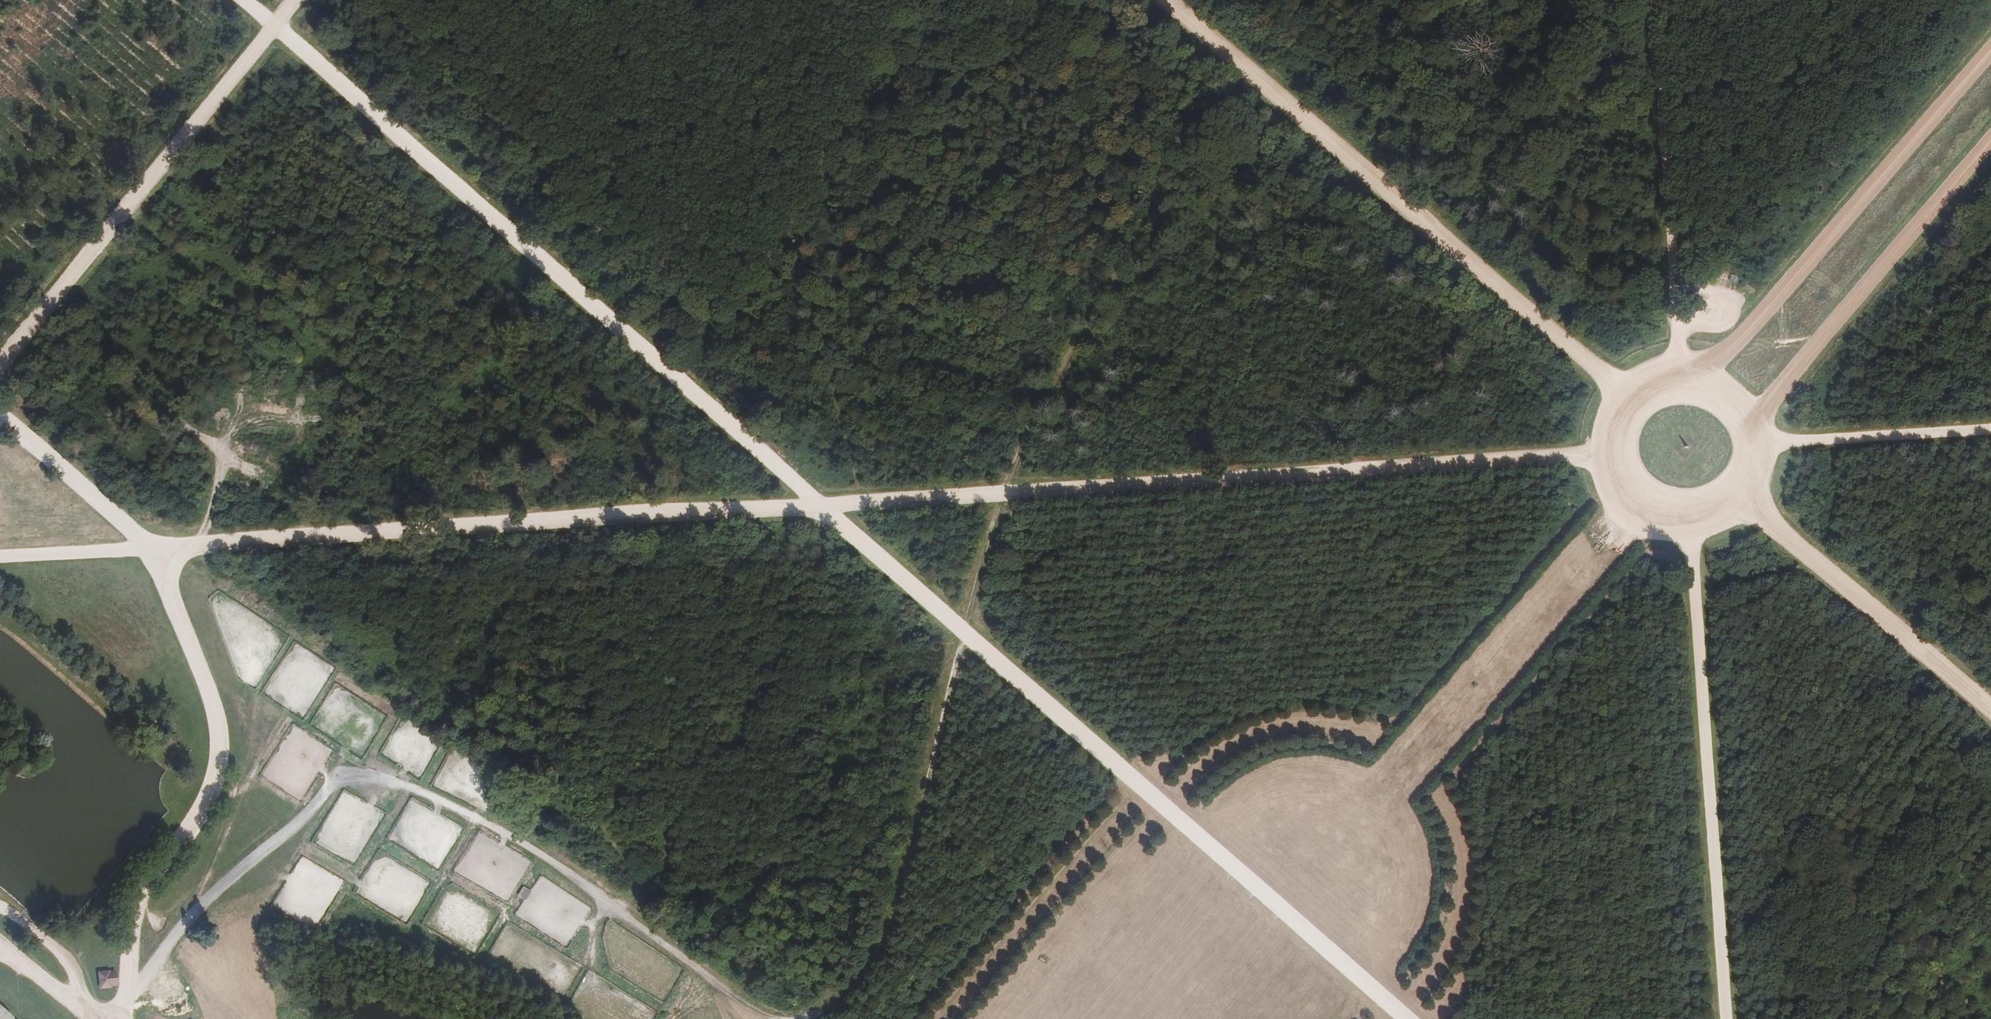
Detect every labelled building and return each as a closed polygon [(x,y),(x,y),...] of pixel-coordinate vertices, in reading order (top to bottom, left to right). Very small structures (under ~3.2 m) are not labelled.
[(525,899),(529,889),(522,885),(518,896),(525,899)] [(98,989),(117,988),(117,970),(97,971),(98,989)] [(11,1018),(0,1008),(0,1018),(11,1018)]
